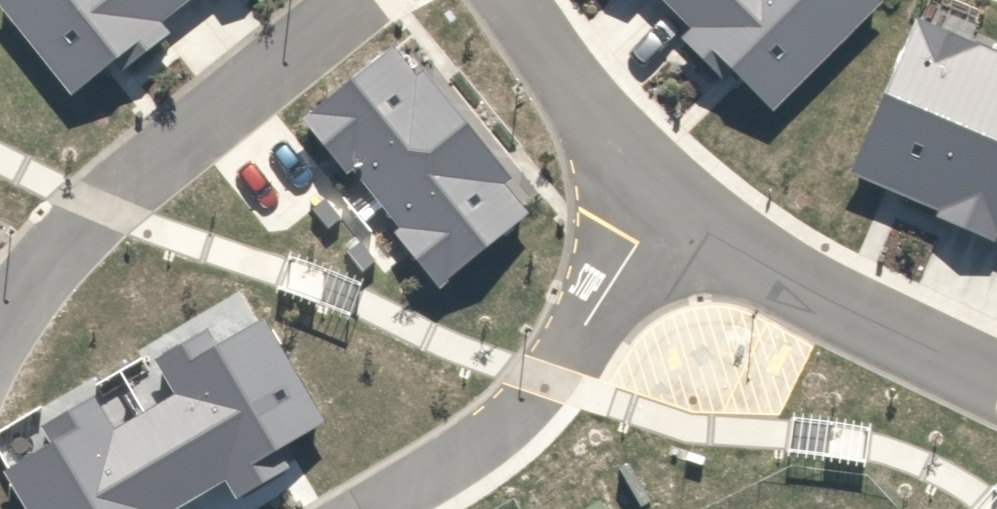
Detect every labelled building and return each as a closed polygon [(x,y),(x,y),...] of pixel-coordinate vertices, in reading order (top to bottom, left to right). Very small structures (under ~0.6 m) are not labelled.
[(72,97),(116,65),(122,74),(173,35),(164,23),(194,0),(0,0),(0,4),(72,97)] [(694,30),(683,40),(726,83),(735,74),(775,114),(885,4),(881,0),(663,0),(694,30)] [(917,21),(853,175),(942,214),(940,219),(996,246),(996,54),(917,21)] [(420,78),(395,48),(305,120),(348,173),(354,169),(402,229),(394,234),(440,288),(532,216),(508,188),(515,181),(425,73),(420,78)]
